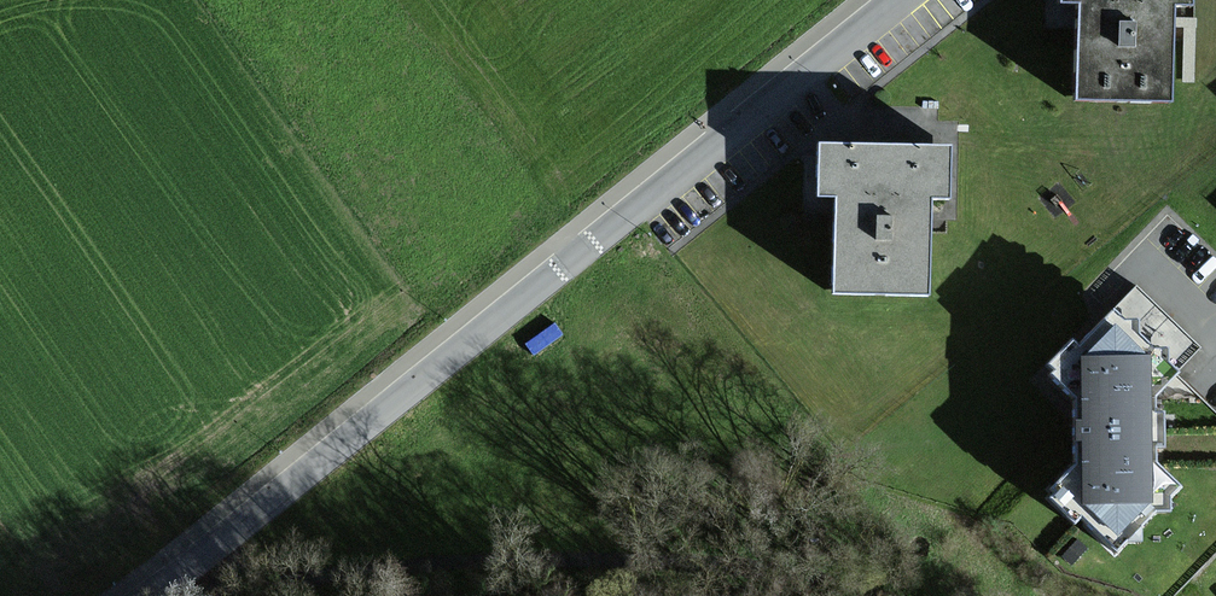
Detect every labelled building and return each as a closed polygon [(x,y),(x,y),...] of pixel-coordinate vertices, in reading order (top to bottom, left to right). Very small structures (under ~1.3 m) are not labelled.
[(1062,3),(1080,4),(1078,98),(1171,101),(1174,6),(1193,7),(1193,0),(1062,0),(1062,3)] [(948,146),(819,143),(817,195),(836,196),(833,292),(924,294),(926,196),(947,197),(948,146)] [(1040,382),(1071,413),(1079,476),(1048,514),(1107,561),(1162,492),(1142,476),(1138,404),(1192,349),(1132,289),(1040,382)]
